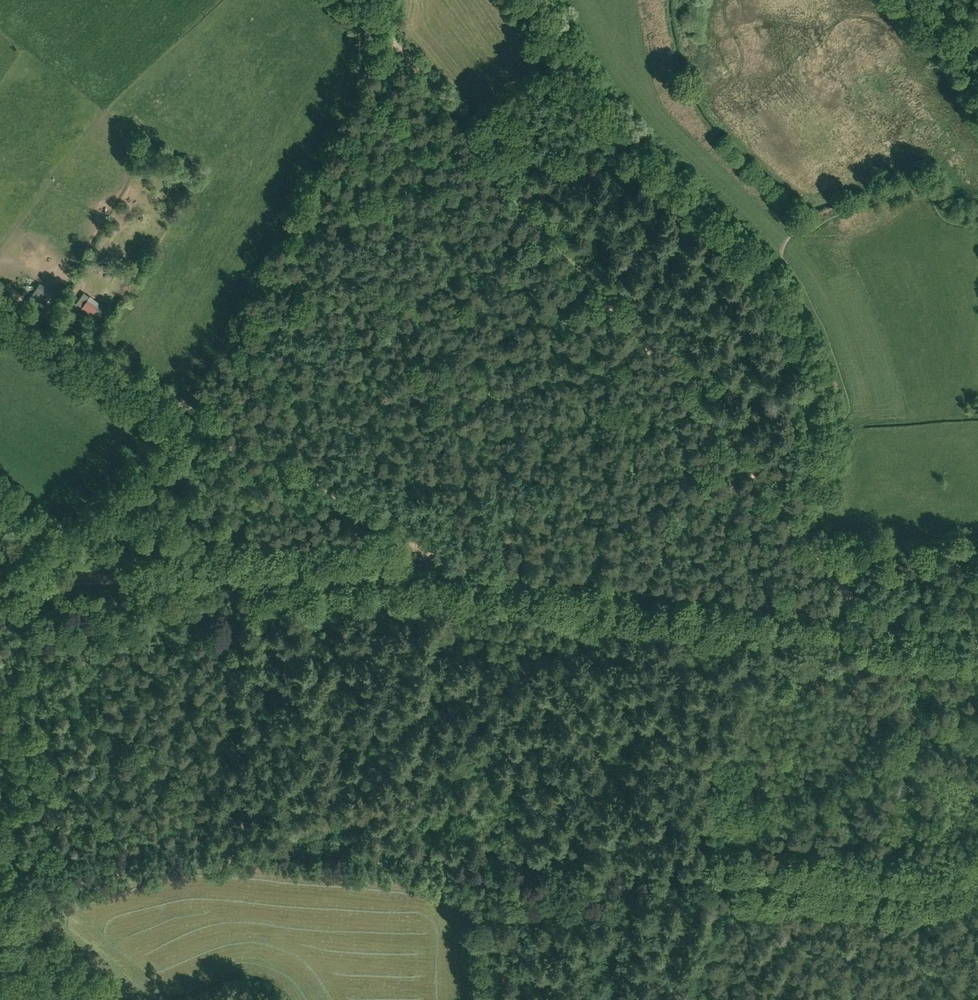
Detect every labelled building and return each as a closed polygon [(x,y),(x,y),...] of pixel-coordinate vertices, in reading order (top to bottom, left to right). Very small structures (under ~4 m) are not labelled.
[(46,302),(53,290),(39,281),(32,293),(46,302)] [(81,307),(91,315),(97,306),(87,299),(81,307)]
